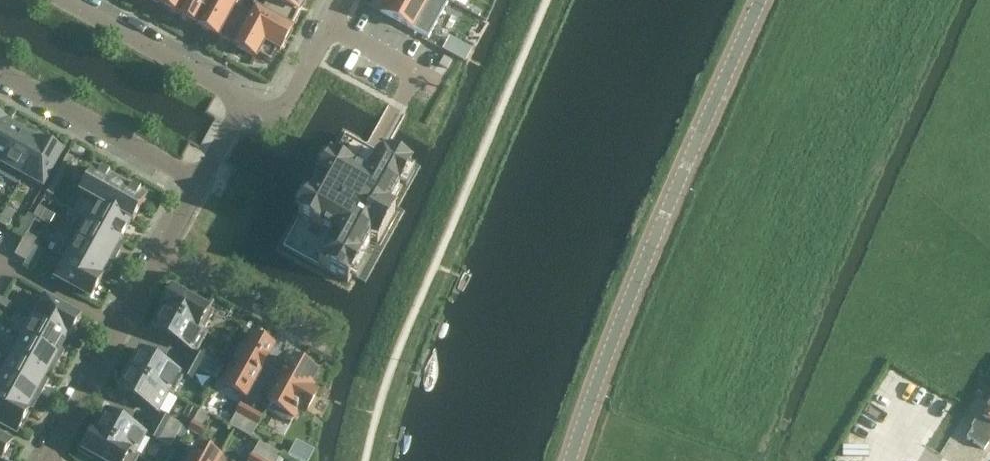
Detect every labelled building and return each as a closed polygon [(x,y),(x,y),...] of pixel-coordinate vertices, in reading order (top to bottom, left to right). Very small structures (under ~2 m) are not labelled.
[(179,16),(187,0),(162,0),(160,5),(179,16)] [(198,26),(213,0),(187,0),(179,16),(198,26)] [(235,5),(236,3),(231,0),(213,0),(198,26),(218,37),(218,36),(235,5)] [(218,36),(235,45),(234,46),(256,58),(258,55),(270,61),(276,49),(279,51),(291,29),(290,28),(299,12),(277,0),(267,0),(261,12),(254,8),(251,14),(235,5),(218,36)] [(299,12),(305,0),(277,0),(299,12)] [(379,11),(428,38),(448,2),(453,4),(454,3),(447,0),(385,0),(379,11)] [(419,39),(413,47),(432,59),(437,52),(419,39)] [(22,132),(4,122),(0,130),(0,173),(22,132)] [(23,177),(22,176),(40,142),(22,132),(0,173),(0,175),(19,185),(23,177)] [(345,134),(283,247),(348,283),(370,242),(377,246),(394,215),(387,211),(410,170),(383,156),(377,152),(345,134)] [(22,176),(23,177),(42,187),(62,151),(41,140),(40,142),(22,176)] [(68,167),(73,157),(67,154),(62,164),(68,167)] [(63,176),(68,167),(62,164),(57,173),(63,176)] [(146,198),(93,169),(80,194),(97,203),(130,222),(132,223),(146,198)] [(58,186),(63,176),(57,173),(51,182),(58,186)] [(52,196),(58,186),(51,182),(46,192),(52,196)] [(97,203),(87,220),(121,239),(130,222),(97,203)] [(33,216),(39,220),(45,210),(38,206),(33,216)] [(0,217),(0,224),(7,228),(10,222),(0,216),(0,217)] [(79,216),(68,235),(114,261),(120,249),(116,247),(121,239),(87,220),(79,216)] [(20,243),(32,249),(33,250),(38,240),(26,233),(20,243)] [(57,255),(66,260),(67,258),(100,277),(104,270),(108,272),(114,261),(68,235),(57,255)] [(32,249),(20,243),(14,255),(25,261),(32,249)] [(67,258),(66,260),(55,279),(91,298),(102,278),(100,277),(67,258)] [(160,308),(161,309),(203,331),(214,311),(185,295),(186,293),(170,284),(161,300),(164,301),(160,308)] [(33,318),(67,336),(69,337),(80,317),(45,297),(33,318)] [(0,299),(0,306),(9,310),(12,304),(1,298),(0,299)] [(153,329),(195,352),(196,351),(197,352),(198,352),(208,334),(203,331),(161,309),(157,317),(158,318),(153,329)] [(33,318),(23,336),(61,357),(67,346),(63,343),(67,336),(33,318)] [(226,342),(234,347),(241,335),(232,330),(226,342)] [(222,385),(245,397),(273,347),(265,342),(266,340),(254,333),(252,336),(250,334),(222,385)] [(23,336),(13,354),(13,355),(46,373),(50,366),(55,368),(61,357),(23,336)] [(0,359),(0,372),(40,395),(46,383),(42,381),(46,373),(13,355),(13,354),(5,350),(0,359)] [(173,394),(183,376),(183,375),(183,374),(140,351),(134,361),(132,360),(127,369),(168,392),(173,394)] [(197,352),(196,351),(195,352),(189,363),(199,369),(217,378),(223,366),(198,352),(197,352)] [(266,409),(291,423),(298,409),(305,413),(317,392),(310,388),(312,384),(310,383),(316,371),(314,370),(316,367),(303,360),(302,363),(294,358),(266,409)] [(183,375),(183,376),(192,381),(199,369),(189,363),(183,374),(183,375)] [(168,392),(127,369),(123,378),(124,379),(118,390),(157,411),(168,392)] [(26,410),(30,403),(34,406),(40,395),(0,372),(0,396),(26,410)] [(17,432),(28,411),(26,410),(0,396),(0,423),(17,432)] [(229,425),(240,431),(251,410),(240,404),(229,425)] [(973,432),(971,431),(967,438),(979,446),(970,460),(989,460),(989,452),(985,448),(989,442),(989,443),(989,442),(989,406),(973,432)] [(188,430),(199,436),(211,415),(200,409),(188,430)] [(251,410),(240,431),(250,437),(262,416),(251,410)] [(98,422),(94,430),(134,453),(145,433),(106,412),(100,423),(98,422)] [(162,413),(155,425),(176,436),(183,424),(162,413)] [(176,436),(155,425),(149,437),(169,448),(176,436)] [(94,430),(93,430),(89,436),(87,435),(78,451),(94,460),(95,458),(101,460),(136,460),(139,455),(134,453),(94,430)] [(1,460),(12,440),(0,434),(0,460),(1,460)] [(270,448),(259,442),(249,460),(263,460),(270,448)] [(220,457),(218,456),(218,457),(198,446),(190,460),(218,460),(220,457)] [(263,460),(277,460),(281,454),(270,448),(263,460)]
